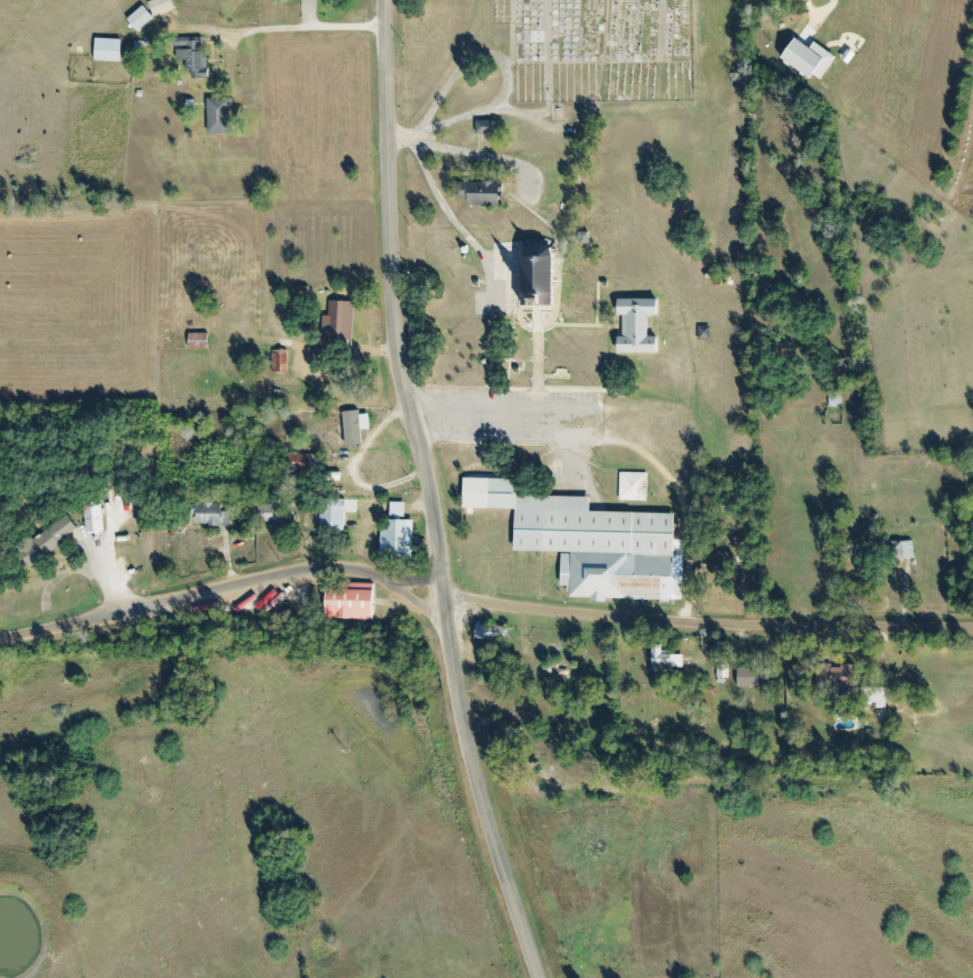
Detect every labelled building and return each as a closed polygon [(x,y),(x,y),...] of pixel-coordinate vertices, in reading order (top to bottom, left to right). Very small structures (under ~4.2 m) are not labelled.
[(153,16),(147,0),(171,0),(174,7),(153,16)] [(137,31),(153,16),(142,3),(125,17),(137,31)] [(807,68),(804,73),(775,52),(789,32),(795,37),(805,23),(814,29),(809,37),(830,52),(815,73),(807,68)] [(120,61),(94,60),(95,37),(121,38),(120,61)] [(206,78),(191,79),(191,69),(186,69),(186,58),(173,58),(173,48),(185,48),(185,44),(173,44),(173,38),(199,37),(199,48),(206,48),(206,68),(206,78)] [(230,132),(207,132),(207,99),(226,98),(229,98),(230,132)] [(493,133),(493,121),(475,121),(475,133),(493,133)] [(499,206),(499,194),(499,180),(458,180),(458,197),(467,198),(467,205),(499,206)] [(587,232),(586,244),(576,243),(577,231),(587,232)] [(552,305),(536,305),(521,304),(522,255),(525,248),(531,244),(543,244),(550,247),(553,255),(552,305)] [(348,296),(324,295),(323,310),(318,310),(317,334),(347,335),(348,296)] [(656,353),(616,353),(615,335),(621,335),(621,315),(616,315),(616,298),(656,298),(656,315),(649,315),(649,336),(655,336),(656,353)] [(708,327),(708,338),(697,338),(697,326),(708,327)] [(205,348),(205,333),(188,333),(188,348),(205,348)] [(285,349),(285,371),(270,372),(270,349),(285,349)] [(840,405),(823,405),(822,380),(840,380),(840,405)] [(344,443),(341,411),(355,409),(359,442),(344,443)] [(309,451),(308,465),(308,470),(284,469),(285,450),(309,451)] [(646,473),(645,500),(619,500),(619,472),(646,473)] [(673,552),(560,550),(514,549),(514,508),(463,507),(463,478),(515,479),(514,495),(545,495),(587,496),(587,512),(609,512),(673,513),(673,552)] [(103,531),(87,533),(84,497),(100,496),(103,531)] [(342,532),(344,512),(354,513),(355,500),(344,499),(320,498),(318,530),(342,532)] [(226,522),(187,520),(188,499),(227,501),(226,522)] [(278,521),(278,503),(253,502),(252,520),(278,521)] [(28,566),(59,545),(58,543),(63,540),(78,529),(67,513),(15,547),(28,566)] [(411,519),(383,518),(382,549),(382,555),(410,557),(410,546),(411,519)] [(912,557),(887,558),(886,541),(911,540),(912,557)] [(673,552),(679,552),(678,597),(604,596),(604,602),(589,601),(589,596),(568,595),(568,585),(560,585),(560,550),(673,552)] [(372,620),(373,583),(347,582),(325,581),(324,610),(339,610),(338,619),(372,620)] [(475,624),(474,638),(482,639),(503,641),(505,627),(475,624)] [(652,669),(657,669),(682,668),(682,646),(670,646),(670,636),(651,637),(651,645),(652,669)] [(728,676),(716,676),(716,655),(728,656),(728,676)] [(809,661),(809,682),(848,682),(848,661),(838,661),(838,665),(827,665),(827,660),(809,661)] [(735,664),(735,683),(765,683),(765,664),(735,664)] [(884,707),(872,707),(872,699),(860,699),(860,681),(883,681),(884,707)]
